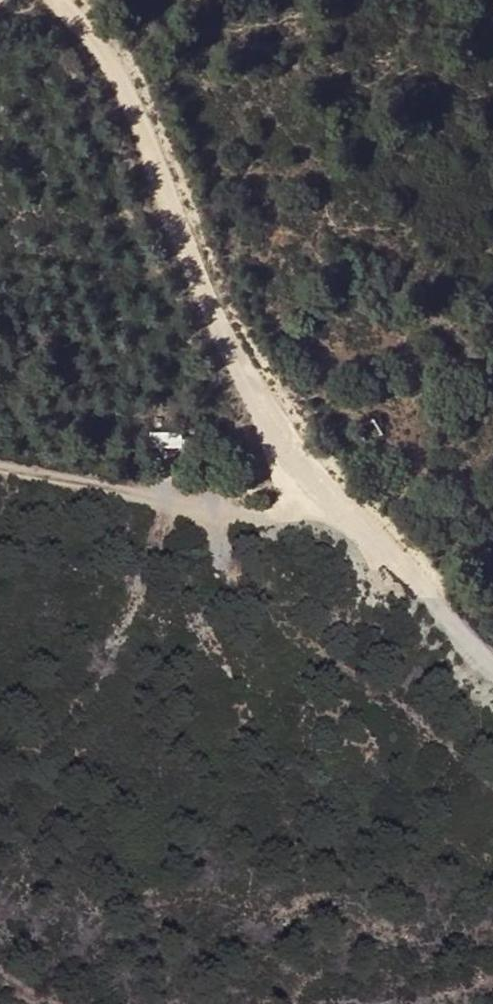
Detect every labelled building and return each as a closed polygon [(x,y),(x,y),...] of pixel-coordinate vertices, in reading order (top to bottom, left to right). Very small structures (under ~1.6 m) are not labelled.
[(156,445),(187,442),(186,426),(154,429),(156,445)]
